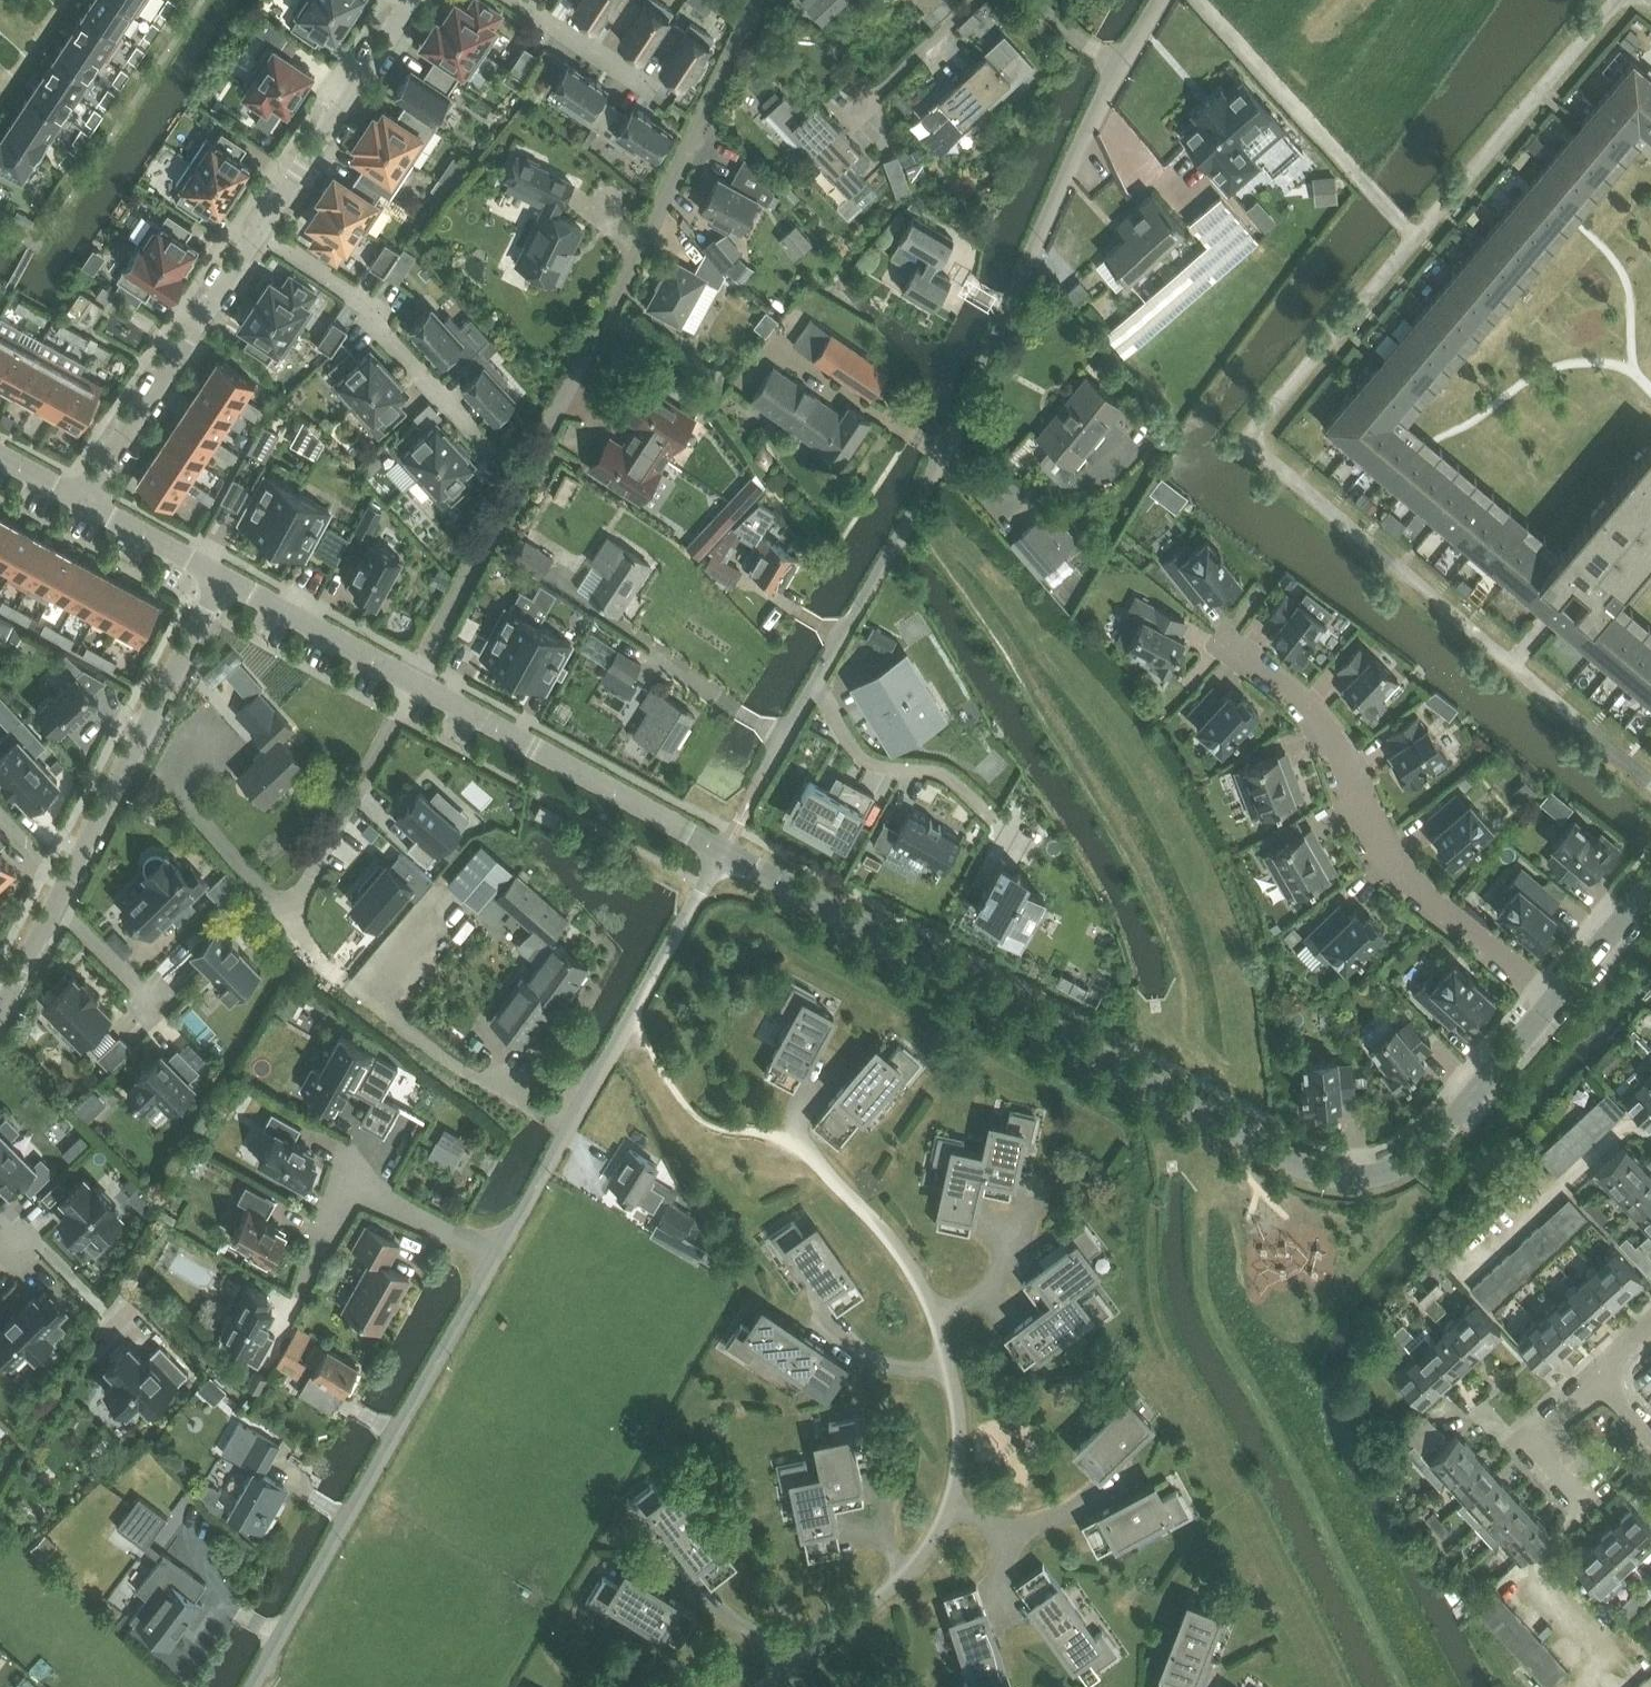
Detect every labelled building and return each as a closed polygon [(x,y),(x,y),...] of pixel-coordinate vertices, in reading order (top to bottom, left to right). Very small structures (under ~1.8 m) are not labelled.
[(135,11),(118,0),(93,0),(87,10),(121,32),(135,11)] [(143,0),(118,0),(135,11),(143,0)] [(169,19),(178,5),(170,0),(161,14),(169,19)] [(324,31),(335,39),(350,17),(350,16),(326,0),(299,0),(292,9),(298,13),(298,14),(300,15),(291,27),(316,43),(324,31)] [(350,16),(350,17),(354,20),(364,4),(360,1),(361,0),(326,0),(350,16)] [(468,10),(456,2),(442,24),(441,25),(484,53),(499,31),(493,28),(494,27),(492,26),(500,13),(480,0),(474,0),(468,10)] [(605,14),(617,21),(631,0),(580,0),(574,9),(598,25),(605,14)] [(617,21),(628,28),(620,40),(644,56),(669,18),(673,12),(656,0),(631,0),(617,21)] [(808,8),(823,24),(849,0),(816,0),(808,8)] [(936,22),(953,7),(947,0),(916,0),(936,22)] [(108,53),(121,32),(87,10),(73,31),(108,53)] [(958,26),(966,35),(982,20),(974,12),(958,26)] [(422,44),(438,55),(430,66),(454,82),(462,71),(464,72),(470,76),(484,53),(441,25),(442,24),(437,21),(422,44)] [(685,83),(688,78),(695,82),(706,65),(700,60),(710,45),(714,39),(691,23),(686,30),(685,31),(673,23),(657,48),(669,56),(661,67),(685,83)] [(145,37),(153,43),(162,29),(154,24),(145,37)] [(274,25),(270,32),(270,39),(281,46),(289,34),(274,25)] [(1641,38),(1630,29),(1619,41),(1631,51),(1641,38)] [(94,74),(108,53),(73,31),(59,52),(94,74)] [(289,34),(281,46),(291,53),(299,41),(289,34)] [(987,55),(987,54),(963,76),(991,106),(1033,66),(1018,49),(1017,50),(1006,38),(987,55)] [(267,108),(272,100),(287,111),(312,74),(268,44),(243,81),(250,86),(245,94),(267,108)] [(523,79),(539,55),(525,46),(509,70),(523,79)] [(130,61),(138,66),(147,52),(139,47),(130,61)] [(552,54),(544,49),(540,56),(547,61),(552,54)] [(80,95),(94,74),(59,52),(45,73),(80,95)] [(1650,138),(1650,76),(1633,61),(1581,124),(1617,154),(1639,128),(1650,138)] [(590,77),(589,78),(569,64),(553,88),(568,98),(566,100),(563,105),(569,109),(593,126),(599,129),(614,107),(601,98),(606,89),(601,86),(602,85),(590,77)] [(449,95),(447,94),(454,82),(430,66),(422,78),(411,70),(396,93),(407,101),(404,106),(403,106),(401,109),(433,131),(454,99),(448,95),(449,95)] [(115,84),(123,89),(132,76),(124,70),(115,84)] [(66,116),(80,95),(45,73),(31,94),(66,116)] [(939,154),(947,147),(991,106),(963,76),(921,116),(933,130),(924,137),(939,154)] [(1243,83),(1226,97),(1220,91),(1194,114),(1200,120),(1178,139),(1226,194),(1261,163),(1272,176),(1302,150),(1243,83)] [(101,104),(109,110),(118,96),(110,90),(101,104)] [(775,91),(763,102),(770,109),(782,98),(776,91),(775,91)] [(52,137),(66,116),(31,94),(17,115),(52,137)] [(770,109),(769,110),(809,153),(839,126),(816,102),(803,114),(785,95),(782,98),(770,109)] [(633,107),(628,116),(614,107),(599,129),(629,149),(635,153),(638,148),(640,146),(655,156),(671,132),(650,119),(651,117),(639,109),(638,110),(633,107)] [(374,115),(364,130),(412,162),(433,131),(401,109),(396,118),(384,110),(379,118),(375,115),(374,116),(374,115)] [(88,124),(96,130),(105,116),(97,111),(88,124)] [(52,137),(17,115),(2,137),(38,158),(52,137)] [(599,129),(593,126),(582,143),(587,148),(599,129)] [(839,126),(809,153),(850,196),(851,195),(862,185),(865,181),(866,181),(858,172),(870,161),(860,150),(861,150),(839,126)] [(357,175),(382,192),(389,197),(412,162),(364,130),(355,144),(355,145),(359,148),(354,156),(366,163),(357,175)] [(1611,161),(1575,130),(1383,358),(1419,388),(1611,161)] [(75,144),(83,150),(92,136),(84,131),(75,144)] [(213,142),(212,143),(206,139),(192,161),(235,190),(234,191),(238,194),(249,178),(244,175),(250,167),(238,159),(247,147),(222,131),(214,143),(213,142)] [(24,178),(38,158),(2,137),(0,136),(0,165),(24,178)] [(1535,136),(1527,146),(1529,147),(1536,153),(1544,143),(1537,138),(1535,136)] [(902,154),(909,175),(924,170),(917,149),(902,154)] [(62,164),(70,170),(79,156),(71,151),(62,164)] [(560,204),(562,205),(573,183),(516,155),(504,180),(509,182),(506,188),(545,208),(517,264),(555,282),(557,279),(560,281),(568,265),(565,263),(582,228),(555,215),(560,204)] [(702,210),(711,215),(708,221),(729,233),(732,227),(741,232),(759,200),(768,205),(775,193),(747,159),(746,159),(732,184),(720,178),(702,210)] [(200,217),(208,205),(220,212),(234,191),(235,190),(192,161),(177,183),(183,187),(182,187),(184,189),(176,201),(200,217)] [(903,166),(889,171),(898,196),(912,191),(912,190),(903,166)] [(447,169),(440,179),(451,187),(458,176),(447,169)] [(375,202),(382,192),(357,175),(351,186),(335,175),(334,176),(334,175),(319,198),(324,202),(361,226),(367,230),(382,207),(375,202)] [(440,179),(439,178),(431,190),(443,198),(451,187),(440,179)] [(862,185),(851,195),(862,207),(877,193),(865,181),(862,185)] [(785,200),(793,193),(785,183),(777,190),(785,200)] [(1117,225),(1126,235),(1105,255),(1106,256),(1096,265),(1116,288),(1126,279),(1127,280),(1183,228),(1152,194),(1117,225)] [(1260,239),(1221,195),(1190,222),(1209,245),(1105,333),(1125,357),(1260,239)] [(925,202),(925,201),(922,198),(918,198),(914,198),(909,205),(919,211),(925,202)] [(346,248),(361,226),(324,202),(309,223),(320,231),(312,243),(336,260),(345,247),(346,248)] [(152,220),(137,243),(140,245),(184,275),(195,259),(190,257),(196,248),(184,241),(192,229),(168,212),(160,225),(158,224),(152,220)] [(915,215),(900,241),(926,256),(922,262),(920,260),(902,290),(932,308),(950,277),(933,268),(936,262),(938,263),(953,238),(915,215)] [(400,251),(386,242),(370,266),(384,275),(400,251)] [(154,286),(170,297),(184,275),(140,245),(117,279),(146,298),(154,286)] [(673,261),(647,307),(652,309),(651,315),(661,321),(666,317),(679,324),(694,333),(706,310),(691,302),(703,280),(717,287),(724,275),(705,253),(694,273),(673,261)] [(753,269),(739,257),(727,272),(742,284),(753,269)] [(393,265),(387,273),(398,281),(404,272),(393,265)] [(282,288),(271,280),(256,303),(299,332),(314,309),(306,304),(315,292),(290,275),(282,288)] [(113,292),(103,285),(97,295),(107,302),(113,292)] [(103,306),(81,291),(66,312),(89,328),(103,306)] [(33,308),(19,300),(15,308),(29,316),(33,308)] [(299,332),(256,303),(240,326),(252,333),(244,345),(268,362),(276,349),(283,354),(299,332)] [(48,316),(33,308),(29,316),(44,324),(48,316)] [(431,309),(410,328),(426,346),(425,347),(429,351),(430,350),(432,353),(431,354),(435,358),(436,357),(440,361),(447,355),(458,367),(458,366),(474,352),(478,348),(488,338),(470,319),(460,328),(449,316),(445,320),(443,322),(431,309)] [(813,358),(872,398),(890,372),(831,332),(830,332),(811,318),(794,344),(813,358)] [(347,330),(333,321),(317,344),(331,354),(347,330)] [(76,331),(61,323),(57,331),(71,339),(76,331)] [(16,339),(0,330),(0,369),(16,339)] [(86,347),(90,339),(76,331),(71,339),(86,347)] [(37,351),(16,339),(0,369),(0,384),(15,392),(37,351)] [(112,351),(97,342),(92,351),(107,359),(112,351)] [(474,352),(458,366),(458,367),(470,378),(462,385),(466,389),(465,390),(469,395),(470,394),(472,396),(471,397),(475,401),(476,400),(493,418),(513,399),(501,386),(508,380),(478,348),(474,352)] [(350,349),(328,369),(338,380),(337,381),(337,382),(332,386),(350,406),(388,371),(370,351),(360,360),(350,349)] [(36,403),(59,362),(37,351),(15,392),(36,403)] [(256,383),(219,358),(205,379),(261,416),(265,411),(245,398),(256,383)] [(58,415),(80,374),(59,362),(36,403),(58,415)] [(1543,611),(1574,575),(1391,421),(1414,395),(1378,364),(1325,427),(1543,611)] [(727,372),(709,368),(704,390),(722,394),(727,372)] [(774,368),(752,400),(841,463),(870,421),(848,406),(842,414),(774,368)] [(669,370),(662,380),(674,388),(678,383),(680,380),(681,378),(676,374),(669,370)] [(388,371),(350,406),(378,436),(379,436),(406,411),(396,400),(406,391),(388,371)] [(80,427),(102,386),(80,374),(58,415),(80,427)] [(1104,429),(1124,405),(1086,374),(1056,410),(1076,427),(1086,414),(1104,429)] [(238,409),(258,421),(261,416),(205,379),(192,399),(228,424),(238,409)] [(627,411),(640,420),(629,437),(664,460),(671,449),(673,450),(693,421),(675,408),(675,406),(663,398),(661,399),(643,387),(627,411)] [(239,454),(217,440),(228,424),(192,399),(178,420),(236,458),(239,454)] [(1068,479),(1074,472),(1073,466),(1104,429),(1086,414),(1076,427),(1056,410),(1035,436),(1050,448),(1042,458),(1042,463),(1062,480),(1068,479)] [(212,448),(233,462),(236,458),(178,420),(165,440),(201,464),(212,448)] [(394,442),(388,448),(416,478),(454,443),(453,442),(436,423),(425,432),(416,422),(394,441),(394,442)] [(280,434),(263,424),(248,451),(265,461),(280,434)] [(1159,426),(1151,436),(1160,443),(1168,434),(1159,426)] [(658,473),(656,471),(664,460),(629,437),(618,454),(605,445),(588,469),(606,481),(606,483),(618,491),(620,490),(639,502),(658,473)] [(454,443),(416,478),(443,509),(450,503),(472,483),(462,473),(472,463),(466,456),(469,453),(457,439),(453,442),(454,443)] [(215,496),(191,480),(201,464),(165,440),(151,460),(213,500),(215,496)] [(762,444),(752,459),(767,469),(773,460),(772,451),(762,444)] [(1560,551),(1615,597),(1650,555),(1650,444),(1560,551)] [(370,457),(357,469),(365,477),(378,465),(370,457)] [(185,488),(210,504),(213,500),(151,460),(138,481),(174,505),(185,488)] [(256,533),(254,537),(269,545),(299,492),(268,476),(266,479),(264,478),(248,507),(257,511),(248,529),(256,533)] [(750,477),(686,545),(699,558),(762,491),(750,477)] [(1167,478),(1166,477),(1153,492),(1180,513),(1192,497),(1167,478)] [(233,478),(220,502),(237,511),(251,487),(233,478)] [(329,513),(326,512),(328,509),(299,492),(269,545),(285,554),(287,550),(295,555),(304,537),(313,542),(329,513)] [(477,499),(470,492),(460,502),(470,512),(476,506),(477,499)] [(1362,506),(1368,499),(1360,492),(1355,499),(1362,506)] [(1362,506),(1370,512),(1375,505),(1368,499),(1362,506)] [(742,562),(780,585),(798,554),(762,533),(775,511),(759,502),(734,527),(742,531),(740,533),(754,541),(742,562)] [(368,536),(382,512),(369,504),(355,529),(368,536)] [(1038,519),(1014,540),(1043,574),(1044,573),(1054,585),(1075,566),(1065,555),(1067,553),(1077,545),(1048,511),(1038,519)] [(10,521),(0,515),(0,540),(10,521)] [(31,532),(10,521),(0,540),(0,565),(11,571),(31,532)] [(342,551),(348,539),(329,528),(322,540),(342,551)] [(32,582),(53,544),(31,532),(11,571),(32,582)] [(1241,581),(1221,557),(1223,555),(1219,549),(1217,551),(1207,539),(1193,551),(1187,544),(1163,563),(1194,601),(1206,592),(1210,597),(1219,589),(1224,595),(1241,581)] [(526,540),(513,559),(539,577),(552,557),(526,540)] [(390,573),(394,576),(401,561),(398,559),(399,556),(373,541),(363,559),(360,558),(355,569),(357,570),(355,574),(353,572),(352,573),(355,575),(354,576),(352,575),(351,576),(354,577),(351,581),(360,586),(356,593),(374,603),(390,573)] [(603,574),(589,596),(613,612),(626,592),(630,595),(648,568),(607,541),(591,566),(603,574)] [(53,594),(74,556),(53,544),(32,582),(53,594)] [(743,570),(713,553),(703,569),(733,587),(743,570)] [(74,606),(95,567),(74,556),(53,594),(74,606)] [(95,617),(116,579),(95,567),(74,606),(95,617)] [(1463,577),(1457,584),(1467,593),(1473,586),(1463,577)] [(116,629),(137,590),(116,579),(95,617),(116,629)] [(498,644),(489,661),(496,665),(494,669),(510,678),(510,677),(539,625),(556,594),(541,584),(534,597),(521,591),(511,609),(509,608),(507,612),(505,610),(490,639),(498,644)] [(1589,588),(1558,624),(1650,702),(1650,641),(1589,588)] [(138,641),(159,602),(137,590),(116,629),(138,641)] [(1286,593),(1266,619),(1278,628),(1273,635),(1282,642),(1278,647),(1300,665),(1315,645),(1313,643),(1314,642),(1311,640),(1326,622),(1325,621),(1333,612),(1307,592),(1299,601),(1298,603),(1286,593)] [(1180,663),(1185,652),(1179,649),(1184,639),(1177,635),(1185,620),(1156,605),(1155,607),(1136,597),(1129,612),(1132,613),(1117,642),(1153,660),(1150,666),(1172,678),(1176,670),(1178,671),(1182,664),(1180,663)] [(0,605),(0,609),(13,616),(18,608),(3,600),(0,605)] [(28,624),(32,616),(18,608),(13,616),(28,624)] [(481,621),(468,614),(458,632),(471,639),(481,621)] [(12,624),(0,618),(0,648),(12,624)] [(45,623),(41,631),(56,640),(60,631),(45,623)] [(539,625),(510,677),(526,686),(528,683),(536,687),(546,692),(556,675),(562,679),(569,667),(560,663),(569,646),(567,644),(569,641),(539,625)] [(897,639),(874,625),(866,638),(890,652),(897,639)] [(9,639),(18,644),(25,633),(16,627),(9,639)] [(70,647),(75,639),(60,631),(56,640),(70,647)] [(580,650),(631,681),(642,663),(592,632),(580,650)] [(88,646),(83,654),(98,663),(103,654),(88,646)] [(1360,713),(1362,712),(1368,718),(1385,700),(1380,695),(1397,678),(1373,654),(1371,656),(1360,646),(1338,669),(1349,679),(1343,685),(1352,693),(1347,698),(1356,706),(1354,708),(1360,713)] [(232,648),(202,676),(213,687),(243,659),(232,648)] [(112,670),(117,662),(103,654),(98,663),(112,670)] [(937,718),(939,716),(904,658),(859,685),(868,700),(870,699),(878,712),(873,716),(883,732),(892,726),(900,739),(937,716),(937,718)] [(53,693),(36,708),(59,734),(72,722),(73,723),(99,699),(93,692),(106,681),(84,668),(77,675),(55,695),(53,693)] [(649,709),(633,734),(668,756),(694,714),(652,687),(641,704),(649,709)] [(1242,696),(1237,700),(1229,693),(1224,697),(1213,687),(1189,713),(1200,723),(1197,727),(1222,750),(1232,739),(1234,741),(1239,735),(1237,733),(1258,711),(1242,696)] [(1438,688),(1426,698),(1433,704),(1442,692),(1438,688)] [(259,692),(236,713),(253,730),(252,731),(268,748),(239,776),(264,802),(305,765),(280,738),(292,727),(275,708),(274,709),(259,692)] [(3,725),(17,711),(0,693),(0,722),(3,725)] [(1410,788),(1430,774),(1428,772),(1429,771),(1427,768),(1447,755),(1427,727),(1426,728),(1417,716),(1390,734),(1399,747),(1392,751),(1399,761),(1394,765),(1410,788)] [(3,781),(14,793),(16,792),(30,807),(36,801),(40,805),(54,791),(51,787),(57,781),(34,756),(46,745),(22,720),(10,731),(10,732),(0,741),(0,774),(4,779),(3,781)] [(1304,798),(1292,768),(1284,771),(1278,755),(1235,770),(1253,817),(1304,798)] [(1464,776),(1458,782),(1465,790),(1472,784),(1464,776)] [(791,816),(810,826),(812,822),(829,831),(827,835),(832,838),(832,839),(846,846),(874,794),(845,778),(836,795),(810,780),(794,810),(791,816)] [(421,791),(396,819),(416,837),(407,847),(427,865),(461,826),(445,812),(453,803),(438,790),(430,799),(421,791)] [(1572,807),(1569,805),(1568,804),(1551,790),(1542,801),(1562,818),(1572,807)] [(1430,817),(1440,828),(1434,832),(1442,841),(1437,846),(1452,862),(1475,842),(1476,844),(1482,839),(1481,837),(1492,827),(1470,802),(1466,805),(1456,794),(1430,817)] [(535,815),(558,828),(563,818),(540,805),(535,815)] [(884,824),(873,844),(887,852),(884,858),(902,867),(910,852),(944,870),(961,838),(940,826),(941,825),(939,824),(939,826),(931,821),(932,820),(931,819),(930,821),(910,810),(898,831),(885,824),(885,823),(884,822),(883,824),(884,824)] [(1595,837),(1574,819),(1552,845),(1557,849),(1548,861),(1572,882),(1582,870),(1588,875),(1596,866),(1601,871),(1619,849),(1601,833),(1599,836),(1597,835),(1595,837)] [(370,822),(362,832),(372,841),(380,831),(370,823),(370,822)] [(9,839),(0,829),(0,848),(9,839)] [(1320,843),(1312,847),(1303,832),(1264,854),(1288,898),(1336,870),(1320,843)] [(451,860),(460,849),(453,842),(444,854),(451,860)] [(482,844),(448,883),(478,909),(491,894),(496,898),(517,874),(482,844)] [(363,889),(352,903),(377,924),(406,890),(416,899),(433,879),(401,851),(389,865),(386,862),(384,864),(375,875),(371,872),(359,886),(363,889)] [(191,867),(185,873),(167,854),(165,856),(161,853),(156,852),(152,853),(148,856),(145,860),(144,864),(145,869),(147,873),(146,875),(151,880),(124,906),(145,927),(149,924),(154,929),(171,913),(175,917),(189,903),(185,900),(204,881),(191,867)] [(14,869),(0,854),(0,881),(14,869)] [(1016,868),(1002,861),(1001,860),(976,906),(977,907),(978,907),(987,912),(984,917),(1000,925),(997,931),(1020,944),(1045,898),(1023,886),(1029,876),(1016,869),(1016,868)] [(1544,886),(1522,868),(1502,891),(1509,897),(1497,911),(1508,921),(1507,923),(1513,928),(1514,926),(1538,946),(1552,929),(1547,924),(1554,915),(1549,911),(1559,900),(1544,886)] [(517,874),(496,898),(548,942),(569,918),(517,874)] [(1551,878),(1544,886),(1559,900),(1566,891),(1551,878)] [(1306,941),(1296,951),(1312,967),(1322,957),(1325,961),(1332,954),(1345,967),(1356,957),(1358,959),(1363,954),(1361,952),(1384,930),(1368,914),(1363,919),(1355,911),(1350,915),(1340,904),(1304,939),(1306,941)] [(191,951),(233,996),(261,971),(238,946),(239,945),(232,937),(231,939),(219,925),(191,951)] [(1285,937),(1292,945),(1301,937),(1293,929),(1285,937)] [(124,957),(132,949),(114,930),(106,938),(124,957)] [(490,1019),(525,1044),(560,995),(563,998),(587,964),(555,940),(544,956),(536,950),(532,957),(539,962),(527,979),(522,975),(490,1019)] [(1493,998),(1470,978),(1472,976),(1466,971),(1465,973),(1453,963),(1441,976),(1434,970),(1414,993),(1451,1026),(1461,1014),(1466,1019),(1473,1010),(1478,1015),(1493,998)] [(1087,987),(1063,973),(1057,983),(1082,996),(1087,987)] [(65,974),(54,986),(59,991),(56,993),(47,1002),(44,1005),(66,1028),(61,1033),(73,1046),(79,1040),(81,1043),(111,1014),(110,1013),(94,997),(96,995),(97,996),(98,995),(83,980),(82,981),(83,981),(81,983),(74,977),(75,976),(74,975),(70,979),(65,974)] [(833,1016),(812,1004),(817,996),(793,984),(780,1007),(795,1015),(764,1072),(794,1088),(833,1016)] [(51,987),(41,996),(47,1002),(56,993),(51,987)] [(462,1015),(454,1025),(464,1032),(472,1022),(462,1015)] [(1385,1015),(1361,1034),(1369,1045),(1368,1046),(1386,1068),(1381,1072),(1397,1092),(1404,1086),(1405,1088),(1411,1083),(1410,1081),(1419,1074),(1415,1069),(1424,1061),(1419,1055),(1431,1045),(1411,1020),(1399,1030),(1395,1025),(1393,1026),(1385,1015)] [(473,1033),(467,1042),(478,1049),(484,1041),(473,1033)] [(314,1068),(302,1089),(333,1107),(340,1096),(342,1097),(348,1086),(372,1100),(360,1122),(384,1136),(400,1106),(382,1095),(398,1066),(341,1035),(321,1071),(319,1070),(318,1071),(314,1068)] [(110,1071),(132,1049),(120,1036),(97,1058),(110,1071)] [(1650,1046),(1641,1036),(1634,1043),(1643,1053),(1650,1046)] [(838,1145),(896,1077),(903,1082),(920,1062),(899,1045),(889,1058),(876,1047),(813,1123),(838,1145)] [(138,1074),(142,1078),(127,1092),(149,1115),(164,1100),(171,1108),(194,1086),(189,1081),(200,1070),(178,1048),(167,1058),(163,1055),(153,1065),(150,1062),(138,1074)] [(1622,1058),(1614,1050),(1599,1063),(1607,1072),(1622,1058)] [(1340,1105),(1340,1096),(1355,1095),(1352,1063),(1337,1064),(1336,1058),(1302,1061),(1305,1089),(1302,1089),(1302,1090),(1298,1091),(1301,1115),(1329,1112),(1329,1106),(1340,1105)] [(1645,1080),(1634,1069),(1625,1077),(1633,1085),(1622,1095),(1649,1124),(1650,1122),(1650,1123),(1650,1087),(1645,1080)] [(1366,1075),(1355,1076),(1356,1084),(1367,1084),(1366,1075)] [(1607,1090),(1596,1100),(1616,1120),(1626,1111),(1607,1090)] [(1596,1100),(1587,1109),(1606,1129),(1616,1120),(1596,1100)] [(86,1102),(78,1109),(89,1120),(96,1113),(86,1102)] [(1587,1109),(1577,1118),(1596,1138),(1606,1129),(1587,1109)] [(1007,1127),(992,1123),(985,1155),(986,1155),(978,1189),(979,1190),(1010,1196),(1022,1140),(1031,1142),(1037,1116),(1011,1110),(1007,1127)] [(316,1166),(309,1162),(314,1154),(303,1147),(304,1145),(295,1139),(301,1127),(272,1112),(263,1128),(274,1133),(260,1159),(264,1160),(262,1164),(275,1171),(277,1167),(306,1184),(316,1166)] [(9,1190),(8,1191),(10,1192),(12,1190),(11,1190),(20,1181),(31,1192),(53,1171),(41,1159),(35,1165),(9,1139),(18,1130),(6,1118),(0,1124),(0,1182),(9,1190)] [(1577,1118),(1567,1127),(1586,1147),(1596,1138),(1577,1118)] [(1567,1127),(1558,1136),(1577,1156),(1586,1147),(1567,1127)] [(965,1141),(939,1135),(933,1161),(950,1165),(936,1225),(969,1232),(979,1190),(978,1189),(986,1155),(985,1155),(963,1150),(965,1141)] [(1558,1136),(1548,1146),(1567,1165),(1577,1156),(1558,1136)] [(437,1141),(429,1155),(452,1168),(460,1154),(437,1141)] [(1548,1146),(1538,1155),(1548,1165),(1557,1175),(1567,1165),(1548,1146)] [(1606,1179),(1616,1190),(1613,1193),(1616,1190),(1642,1166),(1641,1165),(1642,1163),(1633,1153),(1631,1155),(1624,1146),(1595,1173),(1603,1182),(1606,1179)] [(629,1148),(610,1180),(623,1189),(618,1197),(631,1206),(636,1198),(654,1208),(661,1196),(670,1202),(676,1192),(650,1176),(657,1165),(629,1148)] [(1632,1213),(1650,1196),(1650,1173),(1650,1174),(1642,1166),(1616,1190),(1613,1193),(1622,1202),(1625,1199),(1635,1210),(1632,1213)] [(132,1175),(122,1184),(131,1193),(140,1184),(132,1175)] [(96,1184),(93,1187),(83,1177),(63,1197),(72,1207),(61,1218),(81,1238),(92,1227),(100,1236),(120,1215),(113,1207),(116,1204),(96,1184)] [(58,1179),(42,1195),(51,1203),(66,1188),(58,1179)] [(268,1264),(279,1244),(280,1244),(286,1233),(275,1227),(276,1225),(265,1219),(275,1200),(246,1184),(238,1199),(249,1206),(232,1236),(249,1245),(248,1248),(249,1248),(247,1253),(268,1264)] [(1590,1196),(1583,1203),(1591,1212),(1599,1205),(1590,1196)] [(1632,1213),(1640,1221),(1643,1218),(1650,1227),(1650,1196),(1632,1213)] [(1577,1226),(1587,1217),(1569,1198),(1559,1207),(1577,1226)] [(671,1202),(659,1221),(681,1234),(692,1215),(671,1202)] [(1591,1212),(1601,1223),(1608,1216),(1599,1205),(1591,1212)] [(1577,1226),(1559,1207),(1549,1216),(1567,1235),(1577,1226)] [(1539,1225),(1558,1244),(1567,1235),(1549,1216),(1539,1225)] [(165,1224),(157,1220),(153,1227),(161,1232),(165,1224)] [(772,1236),(787,1257),(795,1252),(837,1312),(864,1292),(816,1225),(803,1234),(793,1220),(772,1236)] [(1101,1246),(1084,1225),(1063,1241),(1068,1248),(1023,1283),(1042,1308),(1042,1309),(1071,1288),(1097,1269),(1087,1257),(1101,1246)] [(1558,1244),(1539,1225),(1529,1234),(1547,1254),(1558,1244)] [(378,1329),(408,1277),(386,1264),(398,1243),(367,1226),(354,1248),(373,1258),(344,1309),(378,1329)] [(1636,1246),(1627,1235),(1619,1242),(1629,1253),(1650,1232),(1636,1246)] [(1629,1253),(1647,1272),(1650,1268),(1650,1257),(1647,1252),(1650,1248),(1650,1232),(1629,1253)] [(681,1234),(674,1247),(697,1261),(704,1248),(681,1234)] [(1520,1243),(1538,1263),(1547,1254),(1529,1234),(1520,1243)] [(1538,1263),(1520,1243),(1510,1252),(1528,1272),(1538,1263)] [(1614,1247),(1606,1254),(1609,1258),(1598,1268),(1621,1293),(1622,1293),(1624,1294),(1634,1285),(1632,1283),(1641,1275),(1614,1247)] [(1500,1261),(1518,1281),(1528,1272),(1510,1252),(1500,1261)] [(1518,1281),(1500,1261),(1490,1270),(1509,1290),(1518,1281)] [(1586,1273),(1589,1277),(1578,1287),(1601,1311),(1602,1310),(1604,1313),(1614,1303),(1612,1302),(1621,1293),(1598,1268),(1595,1265),(1586,1273)] [(1481,1279),(1499,1299),(1509,1290),(1490,1270),(1481,1279)] [(1481,1279),(1470,1288),(1489,1308),(1499,1299),(1481,1279)] [(1445,1289),(1438,1282),(1428,1291),(1435,1299),(1445,1289)] [(1567,1291),(1570,1294),(1558,1305),(1582,1330),(1583,1329),(1584,1331),(1595,1321),(1593,1319),(1601,1311),(1578,1287),(1575,1284),(1567,1291)] [(272,1307),(264,1302),(268,1295),(250,1285),(234,1314),(230,1312),(222,1326),(226,1328),(218,1341),(243,1355),(242,1356),(258,1365),(275,1335),(263,1329),(269,1319),(266,1318),(272,1307)] [(1093,1290),(1080,1300),(1071,1288),(1042,1309),(1042,1308),(1004,1337),(1024,1364),(1083,1320),(1088,1327),(1109,1311),(1093,1290)] [(1419,1300),(1426,1307),(1435,1299),(1428,1291),(1419,1300)] [(7,1318),(9,1320),(0,1330),(0,1356),(7,1363),(10,1360),(11,1361),(26,1346),(36,1356),(54,1339),(44,1329),(66,1307),(52,1292),(41,1302),(35,1296),(19,1312),(16,1310),(7,1318)] [(1457,1321),(1454,1318),(1453,1319),(1479,1347),(1482,1345),(1483,1346),(1493,1337),(1492,1336),(1500,1328),(1474,1299),(1464,1308),(1468,1311),(1457,1321)] [(1547,1309),(1550,1313),(1539,1323),(1563,1348),(1563,1347),(1565,1349),(1575,1339),(1573,1338),(1582,1330),(1558,1305),(1555,1302),(1547,1309)] [(759,1346),(826,1392),(845,1364),(763,1308),(749,1328),(742,1323),(727,1345),(749,1360),(759,1346)] [(1473,1356),(1472,1354),(1479,1347),(1453,1319),(1445,1326),(1448,1329),(1437,1340),(1424,1326),(1460,1365),(1462,1364),(1463,1365),(1473,1356)] [(1545,1367),(1555,1358),(1554,1356),(1563,1348),(1539,1323),(1535,1320),(1527,1328),(1530,1331),(1518,1341),(1542,1367),(1544,1366),(1545,1367)] [(1414,1335),(1403,1323),(1393,1332),(1440,1384),(1442,1382),(1443,1383),(1454,1374),(1452,1372),(1460,1365),(1424,1326),(1414,1335)] [(312,1333),(299,1326),(276,1365),(296,1377),(306,1360),(298,1356),(312,1333)] [(1434,1392),(1433,1391),(1440,1384),(1393,1332),(1384,1341),(1391,1348),(1392,1347),(1405,1362),(1394,1373),(1420,1401),(1422,1399),(1424,1401),(1434,1392)] [(114,1358),(107,1365),(118,1377),(105,1390),(126,1412),(139,1398),(150,1410),(189,1373),(165,1349),(148,1365),(128,1344),(126,1347),(122,1343),(110,1355),(114,1358)] [(355,1370),(357,1367),(316,1343),(306,1361),(316,1366),(311,1374),(310,1373),(299,1392),(331,1410),(342,1392),(350,1380),(353,1379),(356,1374),(355,1370)] [(246,1384),(260,1391),(268,1377),(253,1370),(246,1384)] [(226,1390),(210,1375),(197,1389),(214,1404),(226,1390)] [(1103,1400),(1115,1412),(1077,1449),(1100,1473),(1152,1424),(1135,1406),(1141,1400),(1123,1381),(1103,1400)] [(1434,1422),(1425,1413),(1403,1433),(1412,1443),(1434,1422)] [(832,1439),(817,1443),(824,1474),(832,1508),(833,1508),(864,1501),(852,1445),(860,1443),(855,1417),(829,1423),(832,1439)] [(239,1422),(222,1451),(252,1468),(236,1497),(234,1502),(228,1512),(263,1532),(289,1488),(265,1473),(281,1446),(239,1422)] [(1450,1440),(1434,1422),(1412,1443),(1413,1444),(1406,1451),(1439,1487),(1445,1481),(1474,1454),(1473,1453),(1474,1451),(1465,1441),(1464,1443),(1456,1434),(1450,1440)] [(1483,1461),(1482,1462),(1474,1454),(1445,1481),(1453,1490),(1457,1486),(1467,1497),(1464,1500),(1493,1474),(1492,1472),(1493,1471),(1483,1461)] [(824,1474),(810,1477),(806,1460),(780,1466),(786,1492),(794,1490),(809,1558),(842,1551),(833,1508),(832,1508),(824,1474)] [(1502,1481),(1501,1482),(1493,1474),(1464,1500),(1472,1509),(1475,1506),(1484,1516),(1485,1517),(1511,1494),(1510,1493),(1511,1491),(1502,1481)] [(656,1516),(711,1586),(738,1565),(676,1487),(664,1497),(653,1484),(632,1500),(649,1521),(656,1516)] [(1162,1498),(1155,1484),(1081,1523),(1097,1553),(1162,1518),(1166,1526),(1190,1514),(1177,1490),(1162,1498)] [(1493,1546),(1500,1540),(1529,1513),(1528,1512),(1529,1511),(1520,1500),(1518,1502),(1511,1494),(1485,1517),(1484,1516),(1474,1525),(1493,1546)] [(139,1496),(117,1526),(159,1557),(149,1570),(135,1589),(146,1597),(130,1618),(169,1648),(202,1603),(196,1598),(206,1583),(164,1551),(163,1552),(149,1542),(167,1517),(139,1496)] [(1620,1517),(1622,1518),(1614,1526),(1641,1555),(1650,1547),(1647,1543),(1650,1539),(1650,1525),(1634,1507),(1632,1509),(1630,1507),(1620,1517)] [(1433,1511),(1426,1518),(1435,1528),(1442,1521),(1433,1511)] [(1547,1530),(1538,1520),(1536,1521),(1529,1513),(1500,1540),(1519,1560),(1547,1533),(1546,1531),(1547,1530)] [(1435,1528),(1443,1537),(1451,1530),(1442,1521),(1435,1528)] [(1611,1526),(1601,1535),(1602,1537),(1595,1544),(1622,1573),(1630,1565),(1627,1562),(1638,1552),(1641,1555),(1614,1526),(1612,1528),(1611,1526)] [(45,1535),(32,1547),(43,1558),(55,1546),(45,1535)] [(1606,1596),(1626,1578),(1621,1573),(1622,1573),(1595,1544),(1593,1546),(1591,1544),(1581,1554),(1582,1555),(1575,1563),(1602,1592),(1606,1596)] [(1458,1561),(1451,1568),(1460,1577),(1467,1570),(1458,1561)] [(1074,1664),(1087,1654),(1097,1668),(1118,1653),(1103,1631),(1095,1636),(1043,1564),(1016,1583),(1074,1664)] [(1460,1577),(1469,1586),(1476,1580),(1467,1570),(1460,1577)] [(617,1605),(680,1643),(697,1615),(627,1571),(618,1585),(604,1576),(590,1598),(613,1612),(617,1605)] [(944,1595),(973,1680),(964,1683),(965,1686),(993,1686),(992,1684),(1007,1679),(976,1585),(944,1595)] [(1646,1599),(1637,1589),(1617,1608),(1626,1618),(1646,1599)] [(1210,1592),(1204,1608),(1189,1602),(1156,1686),(1192,1686),(1217,1623),(1225,1626),(1235,1602),(1210,1592)] [(1505,1601),(1497,1592),(1477,1609),(1485,1619),(1505,1601)] [(1514,1611),(1505,1601),(1485,1619),(1494,1629),(1514,1611)] [(1523,1621),(1514,1611),(1494,1629),(1504,1638),(1523,1621)] [(1629,1625),(1637,1635),(1645,1628),(1636,1618),(1629,1625)] [(1532,1631),(1523,1621),(1504,1638),(1513,1648),(1532,1631)] [(1541,1640),(1532,1631),(1513,1648),(1522,1658),(1541,1640)] [(1531,1668),(1550,1650),(1541,1640),(1522,1658),(1531,1668)] [(1559,1660),(1550,1650),(1531,1668),(1540,1678),(1559,1660)] [(1548,1686),(1551,1686),(1569,1671),(1559,1660),(1540,1678),(1548,1686)] [(24,1676),(14,1686),(15,1686),(37,1686),(24,1676)] [(1639,1686),(1650,1686),(1650,1679),(1648,1676),(1638,1685),(1639,1686)]
